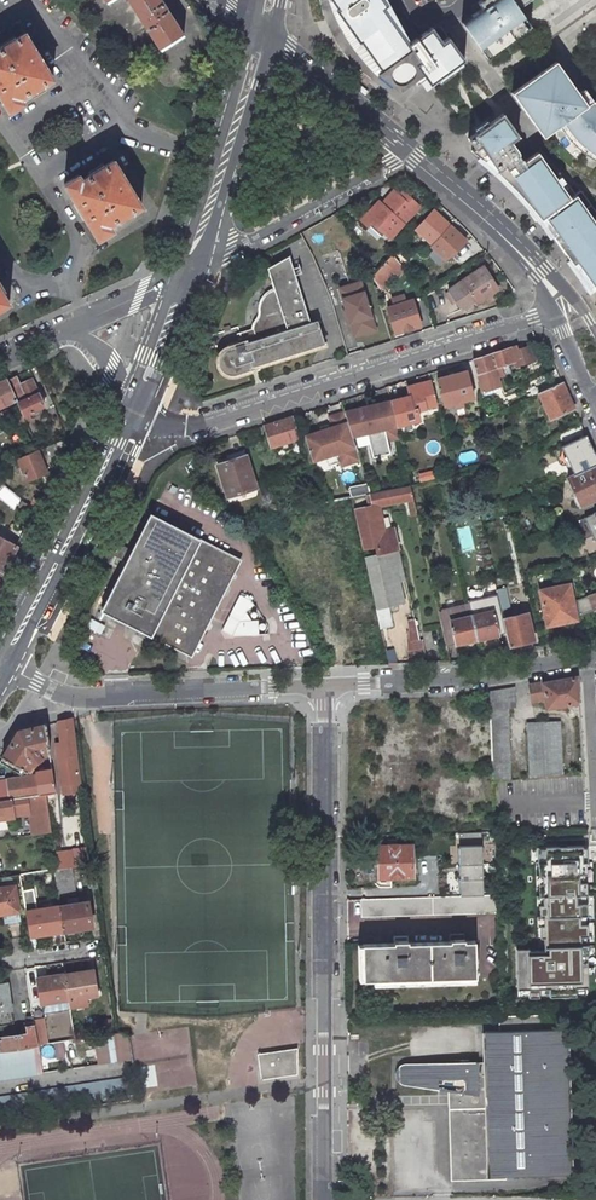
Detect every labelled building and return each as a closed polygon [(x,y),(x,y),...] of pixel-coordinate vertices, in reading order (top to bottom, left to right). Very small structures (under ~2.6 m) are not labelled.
[(162,0),(130,0),(162,49),(184,35),(162,0)] [(380,5),(384,3),(383,0),(334,0),(340,8),(338,9),(361,43),(362,42),(381,70),(378,73),(399,91),(422,74),(429,84),(444,73),(440,66),(450,39),(447,36),(441,41),(431,27),(408,43),(380,5)] [(481,0),(471,7),(475,13),(462,22),(486,58),(526,30),(531,27),(524,17),(517,8),(521,5),(517,0),(481,0)] [(25,32),(0,48),(0,96),(10,112),(25,103),(22,98),(54,79),(46,66),(41,69),(28,48),(33,45),(25,32)] [(460,54),(450,39),(440,66),(444,73),(460,62),(464,59),(460,54)] [(556,61),(548,66),(511,92),(539,131),(545,127),(554,139),(563,133),(567,138),(574,146),(581,152),(590,158),(595,161),(595,105),(584,89),(578,93),(556,61)] [(575,196),(570,200),(538,152),(524,161),(522,159),(520,160),(518,156),(520,155),(511,141),(518,136),(502,114),(468,138),(475,148),(472,150),(487,163),(497,172),(502,176),(515,188),(517,186),(519,189),(530,203),(531,203),(539,212),(543,218),(546,216),(558,230),(587,270),(595,286),(595,221),(575,196)] [(543,137),(548,144),(554,139),(545,127),(539,131),(543,137)] [(122,172),(114,160),(82,179),(79,174),(64,184),(99,239),(113,230),(110,225),(142,206),(134,193),(129,196),(117,176),(122,172)] [(395,191),(379,207),(376,205),(362,220),(369,226),(373,222),(391,238),(419,206),(403,191),(399,195),(395,191)] [(433,209),(415,228),(433,244),(451,225),(433,209)] [(377,271),(372,277),(381,288),(402,264),(393,254),(377,271)] [(310,323),(288,257),(267,268),(273,289),(268,291),(264,295),(260,301),(259,306),(259,310),(259,314),(257,319),(255,323),(254,329),(256,338),(243,343),(231,347),(223,351),(219,357),(220,364),(222,369),(224,372),(228,374),(234,375),(236,374),(251,370),(250,367),(325,344),(318,320),(310,323)] [(484,266),(463,280),(450,289),(458,302),(463,309),(476,300),(478,303),(499,289),(484,266)] [(372,277),(377,271),(373,269),(368,269),(372,277)] [(361,282),(340,289),(355,336),(376,330),(361,282)] [(10,302),(0,286),(0,308),(10,302)] [(413,300),(388,308),(396,333),(421,325),(413,300)] [(533,359),(529,346),(517,350),(516,346),(511,348),(514,361),(515,366),(533,359)] [(511,348),(491,353),(496,367),(502,365),(504,373),(511,371),(509,363),(514,361),(511,348)] [(491,353),(472,359),(476,373),(496,367),(491,353)] [(467,371),(438,379),(445,405),(455,403),(463,400),(474,397),(467,371)] [(43,406),(32,378),(21,383),(17,374),(8,379),(17,399),(24,414),(24,415),(43,406)] [(8,379),(0,382),(0,407),(17,399),(8,379)] [(410,396),(391,402),(397,427),(421,421),(419,410),(436,406),(430,381),(408,387),(410,396)] [(562,382),(539,393),(551,418),(574,407),(562,382)] [(397,427),(391,402),(345,413),(352,437),(367,433),(373,458),(391,454),(388,441),(399,438),(397,427)] [(345,413),(345,412),(330,417),(333,427),(304,436),(313,462),(326,457),(336,454),(339,463),(341,467),(360,460),(352,437),(345,413)] [(24,415),(24,414),(16,418),(20,426),(28,423),(24,415)] [(292,417),(264,426),(271,447),(299,439),(292,417)] [(563,447),(575,474),(595,464),(595,455),(587,435),(563,447)] [(67,445),(64,439),(48,446),(52,456),(65,452),(67,445)] [(47,472),(38,450),(18,458),(28,480),(47,472)] [(272,452),(262,454),(268,473),(278,470),(272,452)] [(336,454),(326,457),(329,466),(339,463),(336,454)] [(246,455),(217,465),(228,497),(257,488),(246,455)] [(595,498),(595,464),(575,474),(568,478),(580,503),(580,504),(581,504),(582,504),(583,504),(595,498)] [(424,474),(412,476),(414,482),(426,479),(424,474)] [(384,530),(379,505),(414,499),(410,485),(371,493),(371,494),(367,495),(370,505),(354,509),(354,511),(363,548),(376,545),(378,554),(393,551),(399,550),(395,534),(392,534),(391,529),(384,530)] [(595,549),(595,513),(595,514),(594,513),(582,519),(595,549)] [(191,655),(239,560),(151,515),(133,552),(122,546),(116,557),(127,563),(103,610),(191,655)] [(426,523),(419,524),(422,534),(428,533),(426,523)] [(17,545),(0,535),(0,568),(4,570),(17,545)] [(378,554),(365,557),(376,609),(388,606),(404,603),(400,582),(406,581),(399,550),(393,551),(378,554)] [(570,584),(540,590),(547,626),(577,620),(570,584)] [(577,601),(580,615),(592,610),(595,609),(595,593),(577,601)] [(499,601),(491,603),(492,611),(498,635),(506,633),(503,618),(499,601)] [(470,605),(443,610),(443,612),(439,612),(441,619),(451,617),(452,620),(472,616),(471,610),(470,605)] [(388,606),(376,609),(381,630),(393,627),(388,606)] [(472,616),(477,639),(498,635),(492,611),(483,613),(482,607),(471,610),(472,616)] [(244,617),(232,611),(225,625),(223,629),(234,635),(259,634),(259,622),(241,622),(244,617)] [(528,612),(503,618),(506,633),(509,646),(534,640),(528,612)] [(472,616),(452,620),(457,644),(477,639),(472,616)] [(451,617),(441,619),(447,646),(457,644),(452,620),(451,617)] [(423,663),(421,654),(424,653),(421,639),(418,639),(414,619),(407,620),(410,642),(407,642),(407,663),(413,663),(423,663)] [(394,650),(386,652),(389,664),(397,664),(394,650)] [(577,676),(529,685),(532,701),(545,699),(546,708),(578,703),(577,676)] [(515,687),(489,692),(490,714),(492,760),(493,783),(511,781),(508,709),(516,707),(515,687)] [(76,754),(72,718),(60,721),(59,721),(63,741),(57,742),(64,785),(81,782),(77,758),(76,754)] [(559,722),(527,724),(531,777),(563,775),(559,722)] [(46,724),(18,730),(7,749),(2,757),(26,771),(40,758),(41,757),(40,755),(50,752),(46,724)] [(42,774),(45,794),(46,794),(55,793),(53,772),(52,769),(42,771),(42,774)] [(45,794),(42,774),(23,777),(0,780),(0,801),(45,794)] [(14,818),(14,816),(30,813),(32,835),(51,832),(48,810),(46,794),(45,794),(0,801),(0,820),(14,818)] [(458,832),(459,893),(483,893),(482,832),(458,832)] [(412,845),(378,846),(379,878),(413,877),(412,845)] [(577,987),(588,987),(587,955),(589,955),(588,944),(587,944),(584,863),(588,862),(587,846),(537,848),(538,865),(541,865),(544,950),(529,951),(529,949),(516,949),(518,989),(528,989),(529,997),(540,997),(539,989),(550,988),(550,997),(577,996),(577,987)] [(89,847),(72,849),(75,866),(91,864),(89,847)] [(56,869),(55,869),(59,895),(76,893),(71,867),(56,869)] [(36,872),(20,874),(21,881),(37,879),(36,872)] [(0,887),(0,913),(20,910),(16,885),(0,887)] [(497,895),(361,899),(361,916),(497,912),(497,895)] [(87,901),(60,905),(64,931),(91,926),(87,901)] [(60,905),(26,911),(30,936),(64,931),(60,905)] [(394,943),(363,944),(364,980),(475,976),(474,941),(464,941),(464,934),(450,934),(450,941),(408,943),(408,935),(394,936),(394,943)] [(91,970),(65,974),(69,999),(70,1007),(84,1004),(84,1001),(86,1000),(86,996),(95,995),(91,970)] [(65,974),(38,978),(42,1004),(69,999),(65,974)] [(0,984),(0,1025),(13,1023),(11,1010),(7,982),(0,984)] [(562,1013),(501,1015),(500,1030),(487,1030),(487,1061),(402,1069),(401,1069),(399,1070),(397,1071),(396,1072),(395,1074),(395,1077),(395,1078),(395,1080),(396,1082),(397,1083),(398,1084),(400,1085),(400,1086),(402,1086),(431,1088),(447,1089),(447,1099),(449,1180),(504,1178),(504,1170),(566,1168),(562,1013)] [(105,1019),(108,1034),(114,1033),(112,1018),(105,1019)] [(27,1023),(28,1033),(0,1037),(0,1051),(33,1046),(38,1045),(35,1027),(35,1025),(34,1022),(27,1023)] [(44,1026),(35,1027),(38,1045),(47,1044),(44,1026)] [(95,1063),(131,1061),(129,1036),(94,1037),(95,1063)] [(37,1074),(33,1046),(0,1051),(0,1080),(37,1074)] [(296,1046),(256,1052),(261,1077),(296,1074),(296,1046)] [(0,1098),(0,1114),(130,1094),(128,1078),(0,1098)] [(437,1123),(437,1147),(447,1147),(447,1123),(437,1123)]
